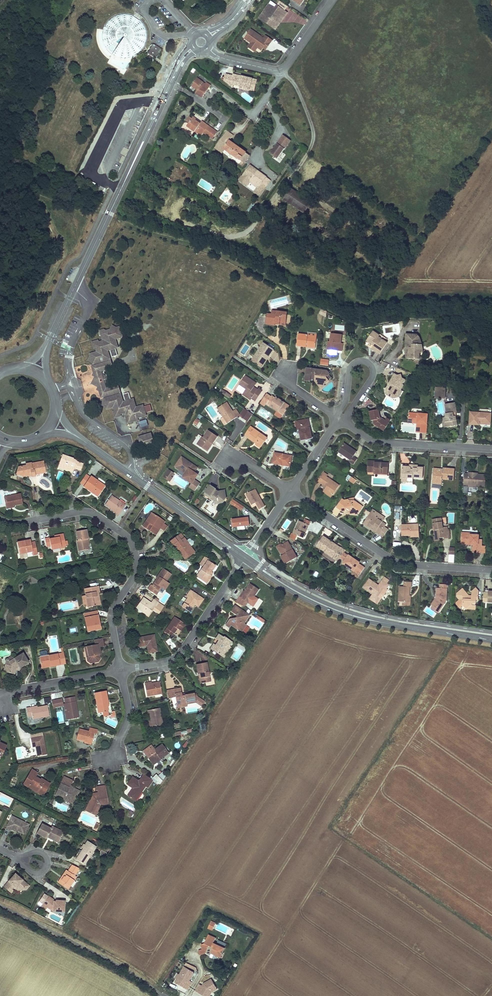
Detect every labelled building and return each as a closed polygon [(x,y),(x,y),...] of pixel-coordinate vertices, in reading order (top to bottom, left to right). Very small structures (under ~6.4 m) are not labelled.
[(275,26),(281,16),(284,18),(288,12),(277,5),(275,8),(269,4),(261,16),(275,26)] [(142,49),(144,46),(145,42),(146,39),(146,37),(146,33),(146,30),(145,27),(142,23),(140,20),(139,19),(137,18),(134,16),(133,16),(130,14),(128,14),(124,14),(120,14),(118,15),(115,16),(111,19),(108,21),(105,25),(103,30),(103,34),(102,34),(102,36),(102,38),(103,42),(104,45),(107,50),(110,53),(113,55),(118,57),(121,58),(123,58),(127,58),(132,57),(134,56),(134,55),(137,54),(140,52),(142,49)] [(275,26),(261,16),(259,18),(276,30),(284,18),(281,16),(275,26)] [(268,46),(273,40),(266,35),(264,38),(251,29),(244,39),(251,43),(250,45),(257,50),(258,48),(262,51),(264,48),(265,47),(263,46),(264,44),(268,46)] [(153,44),(152,44),(150,48),(150,49),(152,50),(150,52),(149,51),(148,51),(147,52),(147,53),(147,54),(148,54),(147,55),(144,59),(151,64),(152,64),(153,61),(153,60),(154,58),(155,58),(161,50),(161,49),(154,44),(153,44)] [(254,91),(257,80),(245,77),(245,79),(243,78),(243,77),(234,74),(233,76),(226,74),(225,81),(231,85),(231,84),(234,85),(235,82),(240,83),(239,86),(240,87),(250,90),(254,91)] [(196,91),(201,86),(203,83),(197,78),(191,86),(196,91)] [(208,90),(201,86),(196,91),(195,92),(203,97),(208,90)] [(192,118),(188,124),(187,123),(186,123),(184,123),(183,125),(183,127),(183,128),(188,131),(190,128),(195,132),(196,129),(203,134),(203,133),(212,139),(217,132),(202,121),(201,122),(200,124),(192,118)] [(223,136),(216,146),(218,148),(220,146),(225,149),(241,161),(243,157),(247,159),(250,156),(228,140),(223,136)] [(281,140),(270,154),(277,159),(283,152),(288,145),(281,140)] [(286,155),(283,152),(277,159),(281,162),(286,155)] [(250,165),(246,171),(253,176),(258,171),(250,165)] [(246,171),(244,174),(247,176),(245,179),(259,188),(262,184),(267,177),(258,171),(253,176),(246,171)] [(267,177),(262,184),(266,186),(270,180),(267,177)] [(283,199),(304,213),(312,202),(291,188),(283,199)] [(286,312),(275,311),(275,314),(270,314),(265,313),(264,323),(274,324),(274,323),(274,321),(285,322),(286,312)] [(374,328),(370,335),(372,336),(375,331),(380,335),(379,336),(384,339),(386,336),(374,328)] [(122,340),(118,330),(104,334),(103,333),(96,335),(98,340),(100,340),(102,344),(98,346),(97,344),(91,346),(93,352),(96,351),(97,355),(89,358),(95,374),(93,376),(95,380),(91,387),(98,391),(99,395),(102,396),(107,412),(114,410),(116,414),(114,415),(116,421),(122,419),(121,417),(125,416),(128,426),(138,422),(137,420),(147,417),(143,406),(136,408),(133,400),(131,401),(129,393),(120,396),(119,392),(111,394),(109,393),(111,389),(106,374),(102,372),(103,370),(112,367),(110,363),(118,360),(115,352),(118,351),(115,342),(122,340)] [(370,335),(366,340),(374,345),(372,348),(380,353),(388,342),(384,339),(379,336),(380,335),(375,331),(372,336),(370,335)] [(341,333),(331,332),(330,340),(328,340),(327,349),(337,350),(342,350),(343,342),(340,342),(341,333)] [(298,334),(296,345),(315,347),(316,335),(307,335),(298,334)] [(405,335),(405,348),(406,348),(406,351),(406,360),(413,360),(416,364),(420,364),(423,362),(423,356),(421,356),(421,353),(422,353),(419,337),(416,337),(416,335),(405,335)] [(272,350),(262,342),(252,356),(261,362),(264,357),(266,358),(272,350)] [(260,367),(266,358),(264,357),(261,362),(252,356),(250,360),(260,367)] [(326,370),(306,367),(304,380),(310,381),(310,379),(314,380),(314,381),(317,385),(321,382),(323,385),(328,381),(327,380),(325,378),(328,375),(330,374),(326,370)] [(252,381),(243,375),(237,384),(244,388),(241,394),(249,400),(251,398),(254,400),(261,390),(257,387),(256,389),(252,386),(250,385),(252,381)] [(395,376),(393,375),(384,391),(385,396),(390,399),(396,398),(395,394),(400,384),(402,380),(399,378),(399,375),(395,376)] [(446,398),(447,386),(435,386),(435,398),(446,398)] [(266,403),(271,397),(266,394),(259,404),(264,407),(266,403)] [(271,397),(266,403),(283,415),(289,406),(275,397),(274,398),(271,396),(271,397)] [(456,410),(454,401),(444,403),(446,412),(444,413),(445,416),(444,417),(446,426),(450,425),(450,423),(456,422),(454,414),(452,415),(452,411),(454,411),(456,410)] [(226,402),(217,408),(223,417),(226,421),(235,415),(232,411),(226,402)] [(257,413),(267,419),(271,412),(261,407),(257,413)] [(235,408),(232,411),(235,415),(226,421),(223,417),(220,419),(224,425),(239,415),(235,408)] [(383,431),(388,423),(379,417),(377,409),(368,411),(370,421),(372,420),(373,424),(383,431)] [(248,421),(252,414),(246,410),(242,417),(248,421)] [(427,413),(408,412),(407,420),(416,421),(416,423),(420,423),(419,432),(425,432),(427,413)] [(490,423),(491,413),(470,412),(470,424),(479,424),(479,423),(490,423)] [(308,419),(297,421),(299,428),(301,440),(312,438),(308,419)] [(267,437),(250,426),(245,434),(250,437),(249,439),(255,443),(255,444),(260,447),(267,437)] [(201,436),(195,444),(204,451),(210,442),(212,443),(217,436),(207,430),(202,437),(201,436)] [(157,448),(153,436),(148,438),(147,437),(143,438),(146,447),(146,449),(150,448),(151,450),(157,448)] [(356,451),(343,443),(337,452),(349,460),(348,462),(352,464),(356,458),(352,456),(356,451)] [(292,455),(275,452),(272,464),(290,467),(292,455)] [(73,470),(73,468),(81,470),(83,463),(75,462),(75,461),(73,460),(74,459),(61,455),(58,465),(65,467),(64,470),(69,471),(70,469),(73,470)] [(189,462),(181,457),(174,467),(185,474),(183,477),(191,483),(188,487),(194,491),(199,484),(193,480),(197,475),(194,473),(196,469),(188,464),(189,462)] [(33,474),(44,472),(42,461),(30,464),(29,463),(25,464),(25,466),(18,468),(15,475),(21,477),(22,474),(29,473),(29,475),(30,477),(34,476),(33,474)] [(382,463),(367,462),(366,472),(373,472),(373,474),(380,474),(380,472),(387,472),(388,463),(382,463)] [(409,467),(402,466),(401,478),(414,479),(414,477),(423,478),(423,467),(418,467),(418,465),(409,464),(409,467)] [(455,469),(443,468),(443,469),(433,469),(433,478),(436,479),(436,483),(442,484),(442,477),(454,478),(455,469)] [(324,472),(318,481),(326,487),(323,491),(330,496),(338,485),(326,477),(328,474),(324,472)] [(464,473),(463,485),(469,485),(477,486),(484,486),(485,475),(477,474),(477,473),(468,472),(468,474),(464,473)] [(89,477),(86,475),(80,484),(84,486),(89,477)] [(105,486),(90,477),(89,477),(84,486),(83,487),(91,492),(92,490),(99,495),(105,486)] [(215,488),(210,485),(204,494),(214,501),(217,500),(218,504),(223,503),(222,499),(225,496),(224,493),(222,491),(217,491),(214,489),(215,488)] [(264,506),(255,489),(245,495),(251,506),(255,504),(259,509),(264,506)] [(22,505),(20,495),(3,498),(4,508),(13,506),(22,505)] [(126,505),(112,495),(106,504),(110,507),(116,511),(115,512),(119,515),(126,505)] [(239,503),(232,498),(230,503),(236,507),(239,503)] [(344,500),(341,498),(336,506),(343,511),(345,509),(348,510),(349,512),(357,513),(362,506),(354,501),(349,502),(349,499),(344,500)] [(373,517),(375,515),(366,509),(364,512),(369,515),(363,524),(367,527),(368,526),(376,531),(375,532),(379,535),(383,530),(386,525),(381,522),(373,517)] [(160,527),(166,519),(153,510),(143,524),(147,527),(156,533),(160,527)] [(249,517),(231,519),(232,527),(250,525),(249,517)] [(448,537),(447,526),(441,526),(441,518),(432,519),(433,526),(434,526),(435,533),(438,533),(438,536),(440,536),(440,538),(448,537)] [(309,525),(298,521),(293,535),(303,539),(309,525)] [(418,524),(401,525),(402,536),(410,535),(419,535),(418,524)] [(78,542),(76,543),(78,553),(88,552),(87,547),(86,541),(88,541),(86,531),(76,533),(78,542)] [(471,532),(462,532),(461,544),(472,545),(472,553),(480,553),(481,539),(478,539),(478,535),(471,535),(471,532)] [(195,552),(190,546),(193,544),(193,543),(190,539),(188,538),(186,540),(181,533),(178,536),(177,535),(170,541),(173,544),(174,543),(186,558),(195,552)] [(49,548),(50,552),(65,549),(63,535),(54,537),(54,540),(49,541),(49,539),(44,540),(45,548),(49,548)] [(322,536),(316,546),(324,551),(324,552),(333,558),(332,558),(337,562),(340,557),(343,553),(345,550),(340,547),(338,549),(330,544),(331,541),(322,536)] [(16,543),(18,555),(31,552),(32,552),(30,543),(30,541),(16,543)] [(296,558),(287,542),(280,546),(279,548),(280,551),(282,554),(280,556),(285,564),(296,558)] [(349,556),(348,556),(343,553),(340,557),(345,561),(343,564),(354,572),(354,570),(361,575),(365,569),(358,564),(359,563),(349,556)] [(200,564),(203,566),(196,577),(207,584),(212,575),(210,574),(215,565),(209,561),(210,559),(205,556),(200,564)] [(156,595),(161,587),(164,589),(168,584),(166,582),(171,575),(162,569),(157,576),(158,577),(152,586),(150,585),(148,589),(156,595)] [(379,586),(370,579),(364,587),(372,593),(379,598),(379,597),(381,594),(384,596),(388,590),(387,589),(389,585),(387,584),(390,580),(386,577),(379,586)] [(236,600),(243,606),(246,602),(249,604),(259,590),(250,583),(244,592),(239,598),(238,597),(236,600)] [(404,587),(400,587),(399,602),(403,603),(408,603),(408,596),(408,589),(411,589),(411,583),(404,583),(404,587)] [(445,584),(437,584),(437,588),(436,588),(435,597),(438,598),(438,600),(434,608),(439,611),(445,600),(445,584)] [(96,588),(84,590),(85,597),(87,608),(87,610),(98,608),(95,594),(97,593),(96,588)] [(462,589),(456,593),(456,598),(459,600),(456,603),(456,604),(459,608),(463,605),(466,609),(470,605),(475,605),(475,599),(478,600),(478,591),(476,588),(472,591),(472,595),(468,595),(462,589)] [(203,599),(190,590),(186,596),(188,597),(182,606),(190,611),(194,605),(198,607),(203,599)] [(483,593),(483,602),(491,602),(491,592),(489,592),(489,593),(483,593)] [(379,598),(372,593),(368,598),(376,603),(380,598),(379,597),(379,598)] [(159,603),(153,599),(150,603),(142,597),(136,606),(144,611),(143,612),(147,616),(154,606),(156,607),(159,603)] [(248,615),(234,606),(230,612),(236,616),(234,619),(232,618),(230,621),(228,620),(225,625),(229,627),(230,625),(236,629),(237,628),(241,631),(245,625),(242,623),(248,615)] [(98,631),(95,613),(83,615),(84,624),(86,624),(87,632),(98,631)] [(174,617),(164,633),(170,637),(172,633),(173,634),(176,629),(181,632),(185,625),(174,617)] [(210,647),(223,656),(226,653),(224,651),(228,646),(227,645),(230,640),(224,636),(223,638),(218,634),(215,638),(218,640),(214,645),(213,644),(210,647)] [(153,635),(137,638),(138,646),(146,645),(147,653),(156,652),(153,635)] [(103,648),(101,640),(93,641),(94,646),(85,647),(86,653),(87,653),(88,658),(85,659),(85,663),(89,666),(95,664),(99,661),(98,657),(97,649),(99,649),(103,648)] [(27,663),(21,654),(12,659),(7,662),(4,661),(3,667),(4,668),(6,671),(6,673),(13,675),(14,670),(14,669),(18,667),(18,668),(27,663)] [(60,655),(57,655),(59,667),(65,666),(63,654),(60,655)] [(47,656),(38,658),(40,668),(49,666),(50,669),(59,667),(57,655),(48,657),(47,656)] [(202,684),(210,683),(207,663),(196,665),(198,675),(200,674),(202,684)] [(159,682),(144,685),(146,697),(161,694),(159,682)] [(180,689),(165,691),(167,699),(174,698),(175,704),(180,703),(180,704),(185,703),(194,702),(192,692),(181,695),(180,689)] [(105,692),(94,694),(97,715),(100,714),(106,713),(105,707),(105,704),(107,701),(105,692)] [(195,703),(203,706),(205,700),(198,697),(195,703)] [(74,698),(63,700),(66,714),(67,721),(78,719),(74,698)] [(60,700),(50,702),(51,708),(61,707),(60,700)] [(30,716),(31,719),(48,716),(45,706),(36,707),(29,709),(28,707),(24,708),(26,717),(30,716)] [(161,725),(158,708),(146,710),(147,714),(148,714),(149,719),(151,727),(161,725)] [(83,743),(90,744),(93,735),(95,736),(97,731),(88,729),(87,733),(78,731),(75,740),(83,743)] [(36,758),(44,756),(41,737),(29,740),(31,749),(34,748),(36,758)] [(153,748),(145,754),(151,763),(159,757),(161,759),(168,754),(162,745),(154,750),(153,748)] [(15,748),(17,759),(30,757),(29,751),(25,752),(24,746),(15,748)] [(159,757),(151,763),(153,766),(161,760),(161,759),(159,757)] [(40,794),(46,782),(38,778),(37,780),(31,778),(33,773),(28,771),(22,783),(28,786),(27,788),(40,794)] [(138,781),(131,777),(126,785),(132,789),(127,796),(134,801),(144,786),(147,787),(152,780),(143,774),(138,781)] [(152,778),(158,785),(163,781),(157,774),(152,778)] [(68,779),(63,777),(55,794),(63,798),(64,797),(72,801),(75,795),(73,794),(75,791),(68,787),(68,788),(64,787),(68,779)] [(107,801),(104,786),(100,787),(101,794),(94,795),(94,797),(90,797),(85,808),(93,812),(97,803),(107,801)] [(101,794),(100,787),(97,788),(97,793),(91,794),(90,797),(94,797),(94,795),(101,794)] [(63,798),(55,794),(54,796),(72,804),(78,792),(75,791),(73,794),(75,795),(72,801),(64,797),(63,798)] [(107,804),(107,801),(97,803),(93,812),(85,808),(84,811),(93,816),(98,806),(107,804)] [(12,821),(9,820),(6,828),(11,830),(11,829),(15,831),(16,828),(19,830),(25,832),(29,823),(14,817),(12,821)] [(52,828),(42,823),(37,832),(47,837),(48,836),(48,835),(56,838),(57,836),(60,838),(63,831),(53,826),(52,828)] [(85,849),(78,859),(85,865),(98,847),(92,842),(90,846),(88,844),(87,844),(84,848),(85,849)] [(81,869),(73,865),(69,870),(68,869),(63,875),(65,877),(61,882),(69,888),(78,876),(76,875),(81,869)] [(30,884),(16,871),(4,885),(9,890),(12,887),(13,885),(15,883),(17,885),(18,884),(23,888),(24,886),(27,888),(30,884)] [(48,894),(43,902),(48,906),(55,910),(65,911),(65,899),(57,899),(57,900),(53,900),(53,898),(48,894)] [(207,928),(213,931),(216,922),(211,920),(207,928)] [(216,939),(208,935),(204,944),(200,945),(202,950),(198,951),(200,956),(206,954),(210,956),(212,953),(221,958),(225,949),(214,943),(216,939)] [(185,988),(194,973),(194,971),(185,966),(181,973),(182,974),(179,979),(178,978),(175,982),(180,984),(182,985),(181,985),(185,988)] [(212,992),(218,988),(212,979),(204,983),(203,985),(200,983),(195,990),(205,995),(210,995),(212,992)]
